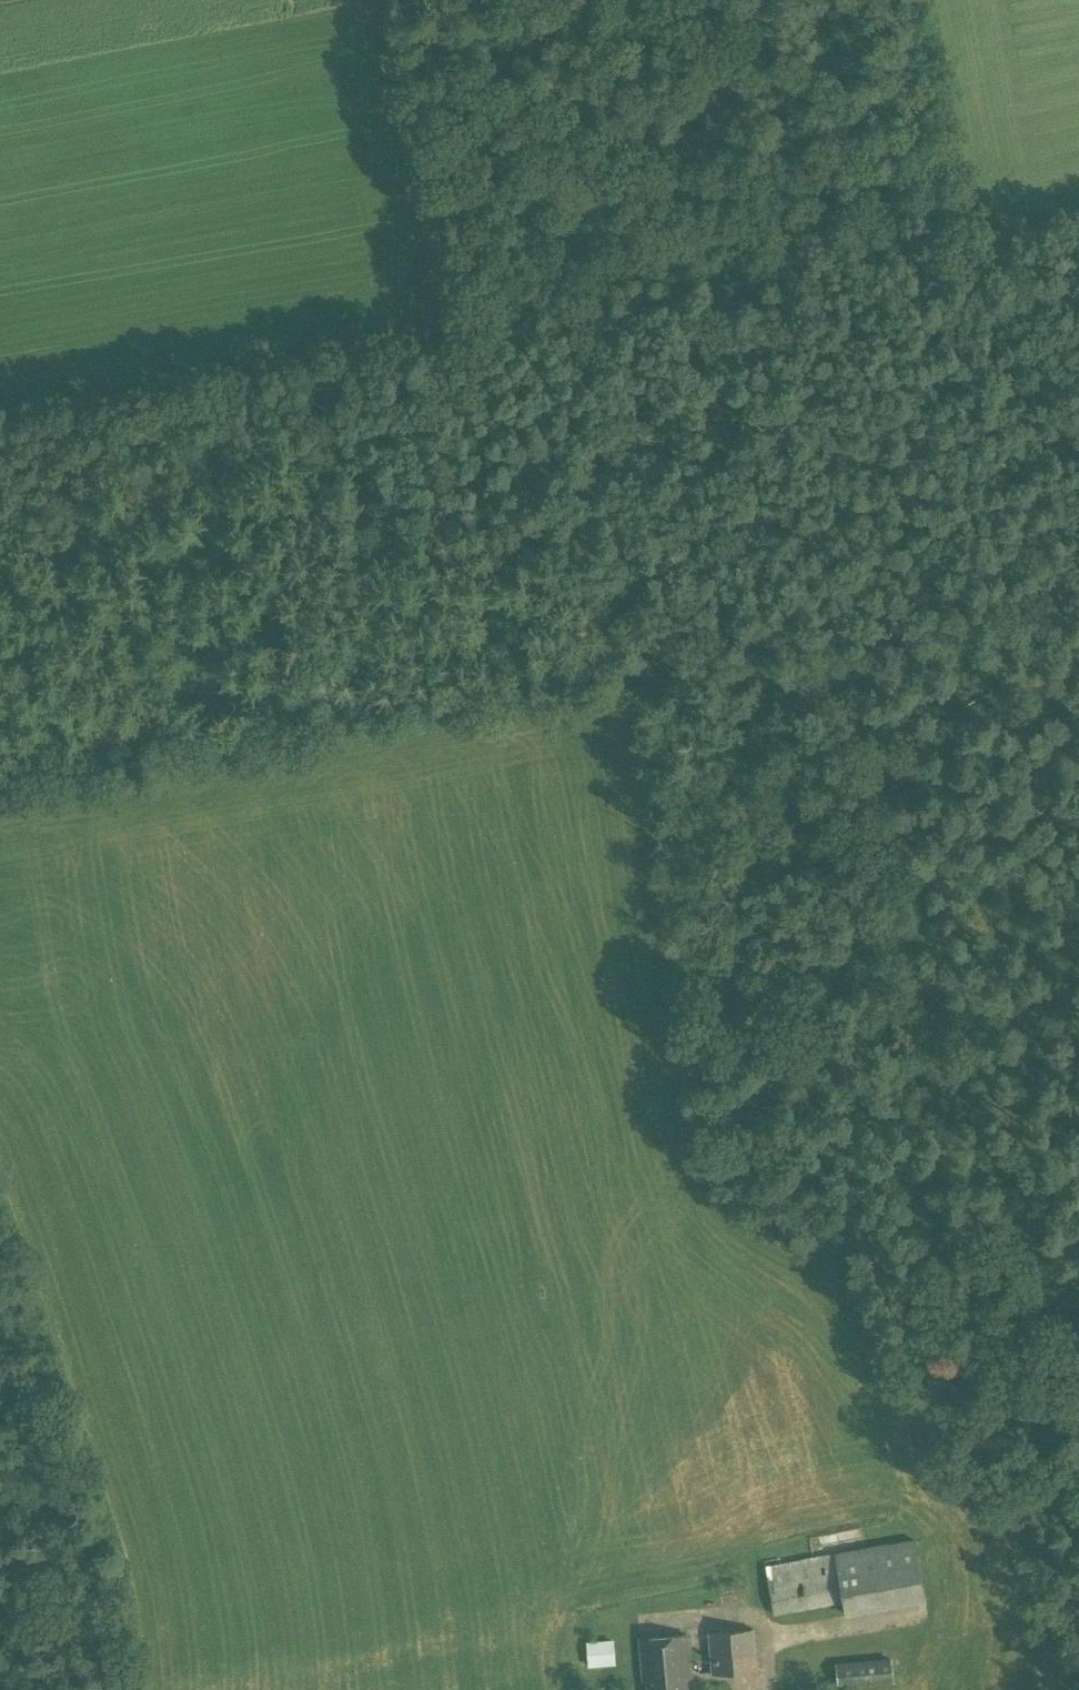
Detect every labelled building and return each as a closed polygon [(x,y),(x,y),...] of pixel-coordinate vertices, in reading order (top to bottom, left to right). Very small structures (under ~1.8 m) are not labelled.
[(844,1609),(925,1595),(915,1539),(765,1567),(774,1615),(843,1602),(844,1609)] [(712,1674),(756,1671),(753,1629),(709,1632),(712,1674)] [(688,1676),(693,1676),(689,1635),(641,1639),(644,1680),(649,1680),(650,1689),(689,1689),(688,1676)] [(613,1643),(586,1645),(586,1647),(588,1667),(614,1665),(613,1643)] [(839,1686),(892,1681),(890,1659),(837,1664),(839,1686)]
